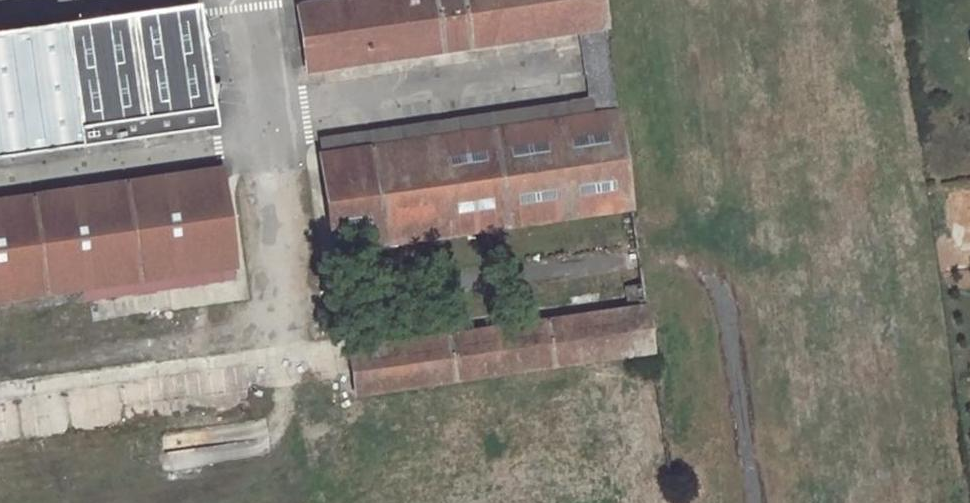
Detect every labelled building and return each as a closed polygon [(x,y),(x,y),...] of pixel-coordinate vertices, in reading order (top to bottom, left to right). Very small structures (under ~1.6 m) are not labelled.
[(299,3),(309,66),(581,29),(593,113),(322,153),(336,247),(631,204),(601,0),(322,0),(299,3)] [(0,31),(0,155),(218,124),(200,2),(0,31)] [(589,98),(319,136),(322,153),(591,113),(589,98)] [(89,282),(231,261),(234,261),(220,166),(0,198),(0,296),(89,282)] [(950,191),(953,229),(969,228),(969,189),(950,191)] [(91,296),(233,275),(231,261),(89,282),(91,296)] [(642,281),(624,283),(629,306),(350,345),(357,390),(652,347),(642,281)]
